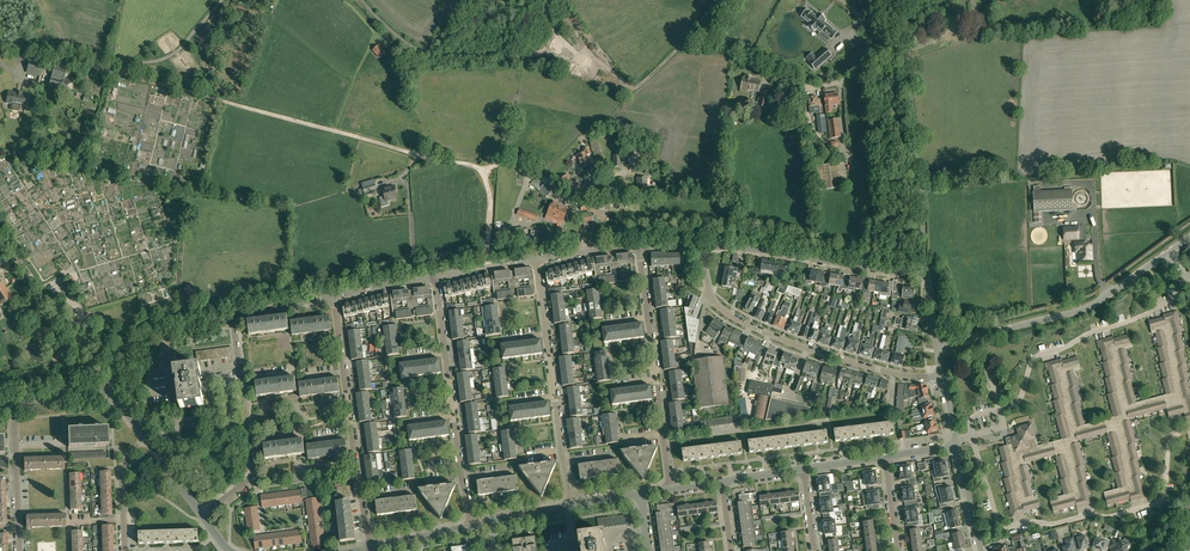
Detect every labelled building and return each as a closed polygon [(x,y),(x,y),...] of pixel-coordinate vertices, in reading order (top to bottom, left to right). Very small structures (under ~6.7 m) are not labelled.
[(822,31),(831,38),(832,39),(837,33),(831,28),(830,29),(826,26),(827,25),(824,22),(825,20),(818,13),(816,16),(812,13),(811,14),(807,10),(802,16),(811,24),(809,26),(811,27),(810,28),(812,29),(814,30),(816,28),(820,32),(821,32),(822,31)] [(372,50),(379,59),(386,53),(379,45),(372,50)] [(816,57),(809,62),(815,69),(831,55),(825,48),(816,57)] [(591,56),(579,71),(588,78),(599,63),(591,56)] [(30,60),(30,62),(27,72),(40,76),(43,64),(30,60)] [(66,93),(70,79),(64,78),(67,66),(55,63),(49,88),(66,93)] [(744,79),(743,78),(741,90),(748,92),(748,90),(759,92),(760,82),(752,80),(752,78),(745,76),(744,79)] [(760,99),(759,98),(758,106),(767,108),(770,93),(762,91),(760,99)] [(29,95),(22,94),(9,92),(7,103),(27,106),(29,95)] [(826,112),(832,111),(831,104),(838,103),(837,94),(824,95),(826,112)] [(816,97),(808,98),(810,107),(810,114),(817,113),(817,116),(821,116),(820,105),(821,105),(820,100),(817,101),(816,97)] [(821,116),(817,116),(819,134),(827,133),(825,115),(821,116)] [(836,119),(828,120),(830,139),(838,138),(836,119)] [(580,164),(576,165),(579,172),(584,171),(583,167),(590,165),(590,162),(591,162),(592,163),(593,162),(588,147),(583,149),(584,153),(577,156),(580,164)] [(628,155),(627,154),(626,155),(625,155),(626,162),(628,162),(636,169),(643,160),(635,153),(633,155),(632,155),(631,155),(630,155),(629,155),(628,155)] [(844,163),(814,166),(817,191),(847,187),(844,163)] [(567,175),(559,182),(568,192),(576,185),(572,180),(571,180),(570,179),(570,178),(567,175)] [(637,187),(637,190),(649,190),(649,186),(647,186),(647,179),(638,179),(638,187),(637,187)] [(554,189),(547,182),(538,190),(545,197),(554,189)] [(363,188),(364,193),(377,190),(376,184),(363,188)] [(394,186),(382,189),(386,201),(397,198),(394,186)] [(1072,190),(1041,191),(1040,186),(1033,187),(1034,192),(1033,192),(1034,211),(1073,210),(1072,190)] [(553,201),(547,216),(545,218),(552,222),(554,219),(559,221),(561,217),(559,216),(560,214),(558,214),(562,205),(553,201)] [(569,208),(562,205),(558,214),(560,214),(559,216),(561,217),(559,221),(562,223),(569,208)] [(593,223),(591,217),(590,215),(581,217),(584,229),(594,227),(599,226),(598,222),(593,223)] [(514,228),(514,231),(496,234),(497,241),(515,238),(525,237),(524,227),(514,228)] [(1078,227),(1063,228),(1064,240),(1078,239),(1078,227)] [(1086,242),(1082,242),(1075,243),(1075,252),(1079,252),(1079,260),(1086,260),(1087,261),(1090,261),(1090,260),(1092,260),(1092,258),(1092,257),(1092,255),(1092,254),(1091,245),(1086,246),(1086,242)] [(630,264),(631,267),(636,267),(635,256),(633,254),(632,254),(632,253),(624,254),(626,264),(630,264)] [(672,260),(672,266),(680,265),(680,253),(680,254),(673,254),(673,260),(672,260)] [(617,256),(614,257),(616,269),(621,269),(621,265),(626,264),(624,254),(617,255),(617,256)] [(658,266),(665,266),(665,260),(666,260),(666,254),(659,254),(659,261),(657,261),(658,266)] [(665,266),(672,266),(672,260),(673,260),(673,254),(666,254),(666,260),(665,260),(665,266)] [(604,257),(605,267),(610,266),(610,270),(616,269),(614,257),(612,257),(611,256),(604,257)] [(595,272),(601,271),(600,268),(605,267),(604,257),(596,258),(596,259),(595,259),(594,261),(595,272)] [(587,260),(587,262),(584,262),(586,274),(586,273),(592,272),(592,271),(594,271),(593,264),(591,264),(591,261),(590,260),(587,260)] [(761,270),(769,271),(770,263),(767,262),(767,261),(762,261),(761,270)] [(778,264),(770,263),(769,271),(777,272),(777,270),(783,271),(783,274),(786,275),(788,267),(784,266),(784,267),(778,266),(778,264)] [(559,269),(560,280),(560,281),(561,283),(567,283),(567,278),(565,267),(565,266),(561,267),(562,268),(559,269)] [(636,267),(631,267),(631,271),(626,272),(628,281),(635,281),(635,279),(637,279),(638,278),(636,267)] [(723,275),(724,276),(724,277),(732,278),(736,279),(737,272),(738,269),(725,267),(725,271),(724,271),(723,275)] [(522,269),(524,280),(529,279),(529,282),(535,282),(533,270),(532,269),(530,269),(530,268),(522,269)] [(519,280),(524,280),(522,269),(515,270),(515,271),(512,272),(514,284),(519,284),(519,280)] [(616,269),(610,270),(611,274),(606,274),(607,284),(615,283),(615,282),(617,282),(616,269)] [(621,269),(616,269),(617,282),(620,281),(620,282),(628,281),(626,272),(622,272),(621,269)] [(553,271),(553,270),(549,270),(549,272),(546,272),(547,283),(554,282),(553,271)] [(502,272),(503,282),(508,281),(509,285),(514,284),(512,272),(510,272),(510,271),(502,272)] [(601,271),(595,272),(597,283),(598,284),(600,284),(600,285),(607,284),(606,274),(601,275),(601,271)] [(812,282),(816,282),(818,272),(811,271),(810,276),(806,275),(804,283),(808,285),(811,283),(812,282)] [(492,277),(494,287),(499,286),(499,283),(503,282),(502,272),(495,273),(495,274),(493,274),(492,276),(492,277)] [(818,272),(816,282),(819,283),(819,285),(825,286),(826,278),(823,278),(824,273),(818,272)] [(483,277),(482,277),(484,288),(494,287),(492,277),(489,278),(489,275),(489,274),(485,275),(485,276),(483,277)] [(828,284),(835,285),(837,275),(830,274),(829,279),(826,278),(825,286),(828,287),(828,284)] [(842,289),(844,289),(846,282),(843,281),(844,276),(837,275),(835,285),(839,286),(839,288),(837,290),(840,293),(842,291),(842,289)] [(732,278),(724,277),(723,278),(723,277),(722,282),(723,282),(722,286),(734,288),(735,286),(735,285),(731,284),(732,278)] [(854,291),(855,288),(856,278),(850,277),(849,282),(846,282),(844,289),(848,290),(854,291)] [(652,279),(653,287),(660,286),(660,287),(666,286),(665,278),(652,279)] [(856,278),(855,288),(861,289),(861,292),(864,292),(865,285),(862,284),(863,279),(856,278)] [(770,282),(767,281),(760,280),(759,283),(758,285),(762,287),(760,292),(764,294),(770,282)] [(870,291),(874,291),(876,281),(870,280),(869,285),(865,285),(864,292),(869,293),(870,293),(870,291)] [(880,298),(880,295),(881,292),(882,282),(876,281),(874,291),(878,292),(878,295),(877,298),(880,298)] [(0,284),(0,305),(12,298),(3,282),(0,284)] [(530,286),(525,287),(526,297),(534,296),(534,295),(535,295),(536,293),(535,282),(529,282),(530,286)] [(774,283),(770,282),(764,294),(768,296),(774,283)] [(882,282),(881,292),(880,295),(887,296),(890,297),(891,289),(888,289),(889,283),(882,282)] [(894,282),(893,289),(892,300),(897,300),(897,296),(902,296),(902,298),(913,299),(913,294),(914,294),(914,289),(903,288),(903,293),(898,292),(898,287),(896,287),(897,282),(894,282)] [(504,289),(506,300),(513,299),(513,298),(516,297),(514,284),(509,285),(509,289),(504,289)] [(519,284),(514,284),(516,297),(518,297),(519,298),(526,297),(525,287),(520,287),(519,284)] [(497,300),(498,300),(498,301),(506,300),(504,289),(499,290),(499,286),(494,287),(494,291),(495,298),(497,300)] [(667,291),(666,286),(660,287),(660,286),(653,287),(654,294),(661,293),(661,294),(667,294),(669,293),(669,291),(667,291)] [(787,290),(786,292),(799,297),(802,290),(794,288),(790,287),(789,286),(787,290)] [(421,288),(423,299),(428,298),(428,302),(434,301),(432,290),(430,288),(429,288),(429,287),(421,288)] [(414,290),(411,291),(413,304),(418,303),(418,299),(423,299),(421,288),(414,289),(414,290)] [(586,291),(587,297),(593,296),(593,297),(599,296),(599,289),(586,291)] [(407,301),(408,304),(413,304),(411,291),(409,291),(409,290),(401,291),(402,301),(407,301)] [(397,302),(402,301),(401,291),(393,292),(394,293),(392,293),(391,295),(392,306),(398,305),(397,302)] [(563,293),(551,295),(552,303),(558,302),(559,303),(564,302),(566,302),(566,299),(564,300),(563,293)] [(654,294),(655,301),(662,300),(662,301),(668,301),(667,294),(661,294),(661,293),(654,294)] [(693,310),(697,299),(696,298),(696,297),(693,296),(693,297),(692,297),(692,296),(690,296),(689,295),(687,301),(685,309),(689,342),(695,343),(699,321),(696,320),(690,317),(687,317),(688,309),(690,309),(693,310)] [(600,303),(599,296),(593,297),(593,296),(587,297),(588,304),(594,303),(594,304),(600,303)] [(752,312),(754,307),(755,307),(759,300),(756,298),(752,296),(750,299),(749,301),(745,309),(752,312)] [(834,309),(837,300),(830,298),(828,307),(834,309)] [(669,307),(668,301),(662,301),(662,300),(655,301),(656,308),(669,307)] [(758,308),(754,317),(761,321),(765,312),(761,310),(765,301),(762,300),(758,309),(758,308)] [(424,306),(425,315),(425,316),(433,315),(432,314),(434,314),(435,312),(434,301),(428,302),(429,305),(424,306)] [(773,301),(767,315),(764,322),(769,324),(775,312),(772,311),(776,302),(773,301)] [(916,303),(905,301),(904,305),(900,304),(898,311),(911,314),(912,310),(914,311),(916,303)] [(552,303),(553,310),(559,309),(559,310),(565,309),(564,302),(559,303),(558,302),(552,303)] [(418,303),(413,304),(415,316),(417,316),(417,317),(425,316),(425,315),(424,306),(419,306),(418,303)] [(588,304),(584,304),(585,311),(587,311),(589,311),(594,310),(595,311),(601,311),(600,303),(594,304),(594,303),(588,304)] [(413,304),(408,304),(408,308),(403,308),(405,319),(412,318),(412,317),(415,316),(413,304)] [(405,319),(403,308),(398,309),(398,305),(392,306),(394,318),(396,319),(397,319),(397,320),(405,319)] [(485,306),(482,307),(482,313),(486,313),(491,312),(491,313),(498,312),(497,305),(485,306)] [(772,325),(773,325),(778,328),(786,308),(783,306),(781,312),(778,311),(775,319),(772,325)] [(675,314),(674,314),(673,308),(660,310),(661,317),(668,316),(668,318),(674,317),(675,317),(675,314)] [(778,328),(783,330),(786,323),(787,321),(784,320),(789,309),(786,308),(778,328)] [(559,309),(553,310),(554,317),(560,316),(560,317),(566,317),(569,316),(568,309),(565,309),(559,310),(559,309)] [(462,318),(468,318),(473,317),(472,314),(462,316),(461,310),(449,311),(450,319),(456,318),(456,319),(462,318)] [(602,318),(601,311),(595,311),(594,310),(589,311),(590,319),(602,318)] [(791,332),(792,333),(801,311),(798,310),(793,322),(791,321),(790,323),(787,330),(787,331),(788,332),(790,332),(791,332)] [(804,312),(801,311),(792,333),(794,333),(794,334),(796,335),(797,335),(798,335),(800,329),(802,325),(799,324),(804,312)] [(1075,379),(1073,371),(1080,369),(1077,357),(1061,361),(1061,359),(1045,363),(1047,371),(1048,370),(1052,385),(1051,385),(1055,401),(1053,401),(1057,416),(1055,417),(1061,439),(1038,446),(1032,423),(1016,427),(1018,435),(1011,437),(1012,441),(1008,442),(1009,445),(999,448),(1003,463),(1002,463),(1006,478),(1004,479),(1008,494),(1006,495),(1010,510),(1009,510),(1011,518),(1025,514),(1024,512),(1040,507),(1037,497),(1034,498),(1034,496),(1033,496),(1029,481),(1031,480),(1026,463),(1055,455),(1062,480),(1060,480),(1064,495),(1050,499),(1053,512),(1076,506),(1077,508),(1093,504),(1091,496),(1089,497),(1085,482),(1087,481),(1082,466),(1085,466),(1078,441),(1107,433),(1114,458),(1112,458),(1116,473),(1114,474),(1118,489),(1104,493),(1107,506),(1130,499),(1131,502),(1147,497),(1145,490),(1143,490),(1139,475),(1141,475),(1137,460),(1138,459),(1134,444),(1136,444),(1129,419),(1167,408),(1169,417),(1184,413),(1187,422),(1189,421),(1189,391),(1187,381),(1189,381),(1185,366),(1187,365),(1183,350),(1184,350),(1180,335),(1182,334),(1178,319),(1180,318),(1177,311),(1163,315),(1164,317),(1156,319),(1155,317),(1152,318),(1153,320),(1148,321),(1152,334),(1155,333),(1159,348),(1157,348),(1162,364),(1160,364),(1164,379),(1162,380),(1166,395),(1136,403),(1130,381),(1132,380),(1128,365),(1129,364),(1125,349),(1132,347),(1128,335),(1113,339),(1113,337),(1096,341),(1098,348),(1100,348),(1104,363),(1102,363),(1106,378),(1105,379),(1109,394),(1107,395),(1113,417),(1084,425),(1080,410),(1078,402),(1080,402),(1076,387),(1077,386),(1075,379)] [(486,313),(482,313),(483,320),(485,320),(487,320),(492,319),(492,320),(499,320),(498,312),(491,313),(491,312),(486,313)] [(277,331),(277,332),(277,334),(279,334),(281,334),(280,331),(288,330),(289,330),(287,315),(286,315),(287,316),(267,318),(269,332),(277,331)] [(310,319),(312,333),(320,332),(320,333),(322,332),(323,332),(323,331),(331,330),(331,331),(332,330),(330,316),(329,316),(310,319)] [(554,317),(555,324),(567,323),(566,317),(560,317),(560,316),(554,317)] [(669,325),(675,324),(676,324),(676,322),(675,322),(674,317),(668,318),(668,316),(661,317),(662,324),(669,323),(669,325)] [(896,318),(895,321),(916,325),(917,324),(918,323),(918,322),(917,321),(918,320),(907,318),(903,317),(902,319),(896,318)] [(248,320),(247,320),(249,335),(250,335),(258,334),(258,337),(260,336),(261,336),(261,333),(269,332),(267,318),(248,321),(248,320)] [(457,326),(463,326),(462,318),(456,319),(456,318),(450,319),(451,326),(457,325),(457,326)] [(800,336),(806,339),(808,333),(812,324),(813,324),(814,319),(810,318),(807,327),(804,326),(802,331),(800,336)] [(304,334),(312,333),(310,319),(291,321),(290,321),(292,336),(293,336),(293,335),(300,334),(301,335),(302,335),(304,335),(304,334)] [(485,320),(483,320),(484,327),(485,327),(487,327),(493,326),(493,327),(500,327),(499,320),(492,320),(492,319),(487,320),(485,320)] [(719,332),(720,330),(724,326),(717,320),(715,319),(711,324),(709,326),(713,329),(709,335),(714,340),(717,337),(720,333),(719,332)] [(895,321),(894,324),(901,326),(900,328),(905,329),(916,332),(916,331),(917,330),(918,329),(917,328),(917,327),(916,327),(916,325),(895,321)] [(818,331),(818,330),(819,330),(820,326),(817,325),(818,323),(814,322),(811,333),(809,339),(811,340),(814,341),(815,341),(818,331)] [(642,323),(622,326),(624,340),(644,338),(642,323)] [(669,323),(662,324),(663,332),(670,331),(670,332),(676,331),(675,324),(669,325),(669,323)] [(819,337),(817,342),(823,344),(827,330),(828,327),(829,324),(826,323),(824,329),(822,328),(820,334),(819,337)] [(850,334),(848,339),(845,350),(846,350),(846,351),(848,352),(849,351),(851,352),(851,351),(857,331),(857,330),(859,325),(859,324),(855,323),(852,335),(850,334)] [(572,333),(571,324),(559,326),(560,333),(566,332),(567,334),(572,333)] [(383,327),(384,333),(390,332),(390,333),(396,332),(396,325),(383,327)] [(451,326),(452,333),(458,332),(458,333),(464,333),(463,326),(457,326),(457,325),(451,326)] [(493,326),(487,327),(489,336),(501,334),(500,327),(493,327),(493,326)] [(624,340),(622,326),(602,328),(604,343),(624,340)] [(831,347),(837,348),(842,329),(843,326),(841,326),(837,339),(834,338),(831,347)] [(723,332),(719,340),(726,343),(733,331),(728,328),(726,327),(723,332)] [(348,331),(349,338),(356,338),(356,339),(361,338),(360,329),(348,331)] [(842,329),(837,348),(843,350),(844,344),(845,341),(843,341),(846,330),(842,329)] [(830,331),(827,330),(823,344),(826,345),(829,346),(831,340),(832,337),(829,336),(830,331)] [(670,331),(663,332),(664,339),(680,337),(680,334),(676,334),(676,331),(670,332),(670,331)] [(728,342),(734,345),(740,347),(741,346),(743,340),(739,338),(741,335),(734,331),(728,342)] [(857,331),(851,351),(851,352),(853,352),(853,353),(855,354),(856,353),(857,353),(858,347),(860,342),(857,342),(860,332),(857,331)] [(870,340),(865,356),(867,357),(871,358),(872,352),(874,348),(871,348),(875,332),(872,331),(872,332),(871,334),(870,338),(870,340)] [(384,334),(381,335),(382,340),(385,340),(391,339),(391,340),(397,339),(396,332),(390,333),(390,332),(384,333),(384,334)] [(465,339),(464,333),(458,333),(458,332),(452,333),(453,340),(465,339)] [(560,333),(561,340),(567,339),(568,341),(573,340),(572,333),(567,334),(566,332),(560,333)] [(875,353),(873,359),(878,360),(880,361),(883,351),(884,346),(887,336),(883,335),(879,350),(876,349),(875,353)] [(893,363),(894,364),(896,364),(900,348),(903,338),(900,337),(898,337),(896,346),(897,347),(896,354),(892,353),(891,357),(890,363),(891,363),(893,364),(893,363)] [(357,346),(362,345),(361,338),(356,339),(356,338),(349,338),(350,346),(357,345),(357,346)] [(745,347),(743,350),(749,353),(751,349),(755,341),(754,341),(752,340),(748,338),(744,346),(745,346),(745,347)] [(898,365),(899,365),(900,366),(901,366),(902,366),(902,365),(903,360),(904,356),(902,355),(903,348),(906,349),(908,342),(908,339),(906,339),(903,338),(900,348),(896,364),(897,365),(898,365)] [(385,340),(386,347),(391,346),(392,347),(398,347),(397,339),(391,340),(391,339),(385,340)] [(540,339),(521,342),(522,357),(542,354),(540,339)] [(568,348),(574,347),(578,347),(577,344),(574,345),(573,340),(568,341),(567,339),(561,340),(562,347),(568,347),(568,348)] [(673,340),(661,341),(662,349),(668,348),(668,349),(674,349),(678,348),(678,345),(676,345),(676,343),(675,339),(673,340)] [(859,355),(865,356),(870,340),(866,339),(864,346),(862,345),(861,349),(859,355)] [(469,340),(457,342),(458,349),(465,348),(465,350),(470,349),(474,349),(473,345),(472,345),(471,340),(469,340)] [(751,349),(749,353),(756,356),(757,353),(757,352),(758,352),(762,345),(758,343),(756,342),(755,341),(751,349)] [(503,359),(514,358),(522,357),(521,342),(501,344),(503,359)] [(350,346),(351,353),(358,352),(358,353),(363,352),(362,345),(357,346),(357,345),(350,346)] [(386,347),(387,356),(399,354),(398,347),(392,347),(391,346),(386,347)] [(883,351),(880,361),(881,361),(882,361),(887,362),(889,357),(890,353),(886,352),(887,347),(884,346),(883,351)] [(233,357),(231,347),(196,351),(197,362),(233,357)] [(575,353),(574,347),(568,348),(568,347),(562,347),(563,355),(575,353)] [(465,348),(458,349),(459,356),(465,355),(466,357),(471,356),(474,356),(474,349),(470,349),(465,350),(465,348)] [(675,356),(674,349),(668,349),(668,348),(662,349),(662,356),(669,355),(669,356),(675,356)] [(778,368),(779,365),(781,356),(777,355),(777,353),(768,350),(766,355),(765,358),(774,362),(772,365),(778,368)] [(595,360),(608,359),(607,351),(595,353),(595,360)] [(358,352),(351,353),(352,360),(364,358),(363,352),(358,353),(358,352)] [(783,368),(787,369),(792,356),(784,353),(781,362),(785,364),(783,368)] [(465,355),(459,356),(460,363),(466,363),(467,364),(472,363),(474,363),(476,363),(475,356),(474,356),(471,356),(466,357),(465,355)] [(662,356),(663,363),(670,362),(670,364),(676,363),(675,356),(669,356),(669,355),(662,356)] [(559,357),(560,365),(572,363),(571,356),(559,357)] [(792,356),(787,369),(794,372),(799,359),(792,356)] [(699,409),(703,408),(729,405),(722,357),(693,361),(692,361),(699,409)] [(439,359),(419,361),(421,376),(441,373),(439,359)] [(595,360),(596,368),(609,366),(608,359),(595,360)] [(368,360),(356,362),(357,369),(364,368),(364,369),(369,369),(368,360)] [(401,379),(421,376),(419,361),(400,364),(401,379)] [(676,369),(676,363),(670,364),(670,362),(663,363),(664,370),(676,369)] [(805,377),(808,379),(813,364),(807,362),(803,372),(806,373),(805,377)] [(466,363),(460,363),(461,371),(473,369),(473,367),(475,367),(474,363),(472,363),(467,364),(466,363)] [(560,365),(561,372),(573,370),(572,363),(560,365)] [(820,367),(813,364),(808,379),(811,380),(815,381),(816,377),(817,376),(820,367)] [(610,373),(609,366),(596,368),(597,375),(610,373)] [(204,395),(203,388),(202,388),(201,379),(202,379),(200,367),(174,370),(176,382),(177,382),(178,392),(177,392),(178,399),(179,399),(180,408),(187,407),(187,408),(198,407),(197,406),(204,405),(203,396),(204,395)] [(493,369),(494,376),(506,375),(505,367),(493,369)] [(364,368),(357,369),(358,376),(365,375),(365,377),(370,376),(372,376),(371,369),(369,369),(364,369),(364,368)] [(820,379),(827,381),(830,369),(823,368),(821,377),(820,379)] [(847,370),(841,368),(839,376),(838,380),(838,388),(840,388),(842,381),(844,381),(847,370)] [(827,381),(833,383),(836,371),(830,369),(827,381)] [(573,370),(561,372),(562,379),(574,378),(573,370)] [(669,372),(670,379),(676,378),(676,380),(682,379),(681,370),(669,372)] [(853,372),(847,370),(844,381),(846,382),(845,383),(849,384),(853,372)] [(470,379),(469,378),(469,372),(457,374),(458,381),(470,379)] [(855,385),(858,373),(853,372),(849,384),(848,387),(851,388),(852,384),(855,385)] [(597,375),(598,382),(610,380),(610,373),(597,375)] [(862,380),(864,375),(858,373),(855,385),(860,386),(862,380)] [(358,376),(359,383),(366,382),(366,384),(371,383),(370,376),(365,377),(365,375),(358,376)] [(494,376),(495,383),(507,382),(506,375),(494,376)] [(801,385),(803,378),(799,376),(794,391),(798,392),(801,385)] [(866,393),(869,393),(873,377),(867,376),(866,382),(865,385),(868,386),(866,393)] [(294,377),(275,380),(277,394),(285,393),(285,394),(287,394),(288,394),(288,392),(296,391),(296,392),(297,392),(295,377),(294,377)] [(337,378),(318,381),(320,394),(328,393),(328,395),(330,394),(331,394),(331,393),(339,392),(340,392),(338,377),(337,377),(337,378)] [(873,377),(869,393),(872,394),(873,391),(875,392),(879,379),(873,377)] [(575,385),(574,378),(562,379),(563,387),(575,385)] [(677,387),(683,386),(682,379),(676,380),(676,378),(670,379),(671,386),(677,385),(677,387)] [(458,381),(459,388),(471,387),(470,379),(458,381)] [(255,382),(257,397),(258,397),(258,396),(266,395),(266,397),(267,397),(269,396),(269,395),(277,394),(275,380),(256,382),(255,382)] [(888,382),(881,380),(879,388),(883,389),(886,390),(888,382)] [(312,395),(320,394),(318,381),(299,383),(299,382),(298,383),(300,397),(301,397),(309,396),(309,397),(310,397),(312,397),(312,395)] [(757,396),(771,399),(773,386),(750,381),(748,393),(757,395),(757,396)] [(359,383),(360,390),(372,389),(371,383),(366,384),(366,382),(359,383)] [(508,389),(507,382),(495,383),(496,391),(508,389)] [(671,386),(672,393),(678,393),(678,394),(684,393),(683,386),(677,387),(677,385),(671,386)] [(926,385),(924,385),(915,385),(905,385),(905,390),(905,393),(904,396),(921,391),(922,393),(927,391),(926,387),(926,385)] [(650,386),(630,388),(632,403),(651,401),(650,386)] [(391,389),(389,389),(389,393),(392,393),(392,396),(404,395),(404,387),(391,389)] [(459,388),(459,395),(471,394),(471,387),(459,388)] [(579,387),(567,388),(568,395),(580,394),(579,387)] [(632,403),(630,388),(611,390),(612,406),(632,403)] [(509,396),(508,389),(496,391),(497,398),(509,396)] [(804,390),(803,394),(814,397),(815,393),(816,390),(812,389),(811,389),(811,392),(804,390)] [(904,399),(904,402),(907,401),(907,398),(918,395),(920,404),(927,402),(925,397),(929,397),(927,391),(922,393),(921,391),(904,396),(904,399)] [(356,393),(357,400),(369,399),(368,392),(356,393)] [(673,401),(685,399),(684,393),(678,394),(678,393),(672,393),(673,401)] [(459,395),(460,403),(472,401),(471,394),(459,395)] [(580,394),(568,395),(569,403),(581,401),(580,394)] [(404,395),(392,396),(390,396),(391,404),(405,402),(404,395)] [(753,418),(766,420),(771,399),(757,396),(753,418)] [(358,408),(370,406),(369,399),(357,400),(358,408)] [(794,404),(771,399),(766,420),(765,421),(790,418),(794,404)] [(569,403),(570,410),(582,408),(581,401),(569,403)] [(405,402),(391,404),(391,406),(393,406),(394,411),(406,409),(405,402)] [(548,402),(529,404),(531,419),(550,417),(548,402)] [(668,404),(669,411),(676,410),(676,411),(682,411),(680,402),(668,404)] [(465,404),(466,412),(478,410),(477,403),(465,404)] [(511,421),(531,419),(529,404),(509,407),(511,421)] [(807,416),(809,416),(811,408),(794,404),(790,418),(792,418),(807,416)] [(913,415),(932,410),(931,404),(921,406),(922,409),(912,412),(913,415)] [(358,408),(359,415),(371,413),(370,406),(358,408)] [(582,408),(570,410),(571,417),(583,416),(587,415),(586,409),(582,410),(582,408)] [(394,411),(395,418),(407,416),(406,409),(394,411)] [(467,419),(479,417),(478,410),(466,412),(467,419)] [(676,410),(669,411),(670,418),(677,417),(677,419),(682,418),(687,417),(686,410),(682,411),(676,411),(676,410)] [(932,410),(913,415),(914,419),(917,418),(918,420),(924,418),(934,416),(932,410)] [(371,413),(359,415),(360,422),(372,421),(371,415),(371,413)] [(603,415),(601,416),(601,418),(602,423),(604,423),(616,421),(615,414),(603,415)] [(467,419),(468,426),(480,425),(479,417),(467,419)] [(671,425),(678,424),(678,426),(683,425),(688,424),(688,421),(683,422),(682,418),(677,419),(677,417),(670,418),(671,425)] [(567,420),(568,427),(580,426),(579,419),(567,420)] [(916,426),(917,429),(921,428),(936,424),(935,419),(925,421),(926,424),(921,425),(916,426)] [(447,421),(427,424),(429,438),(449,436),(447,421)] [(602,423),(600,423),(601,429),(604,428),(604,430),(617,428),(616,421),(604,423),(602,423)] [(364,424),(365,431),(377,430),(376,422),(364,424)] [(873,425),(874,437),(894,434),(892,423),(873,425)] [(429,438),(427,424),(407,426),(409,441),(429,438)] [(480,425),(468,426),(469,433),(481,432),(486,431),(485,424),(483,424),(480,425)] [(678,424),(671,425),(672,432),(684,431),(683,425),(678,426),(678,424)] [(913,430),(913,432),(914,434),(922,431),(927,430),(928,433),(938,430),(936,424),(921,428),(917,429),(913,430)] [(855,439),(862,438),(874,437),(873,425),(853,428),(855,439)] [(580,426),(568,427),(569,435),(581,433),(580,426)] [(108,446),(108,429),(108,427),(67,429),(68,447),(108,446)] [(605,435),(605,437),(618,436),(617,428),(604,430),(603,430),(604,435),(605,435)] [(835,442),(855,439),(853,428),(834,431),(835,442)] [(365,431),(366,438),(378,437),(377,430),(365,431)] [(501,431),(502,439),(514,437),(513,430),(501,431)] [(806,434),(808,445),(828,443),(826,432),(806,434)] [(569,435),(570,442),(582,440),(581,433),(569,435)] [(788,448),(808,445),(806,434),(787,437),(788,448)] [(466,443),(478,442),(477,435),(465,436),(466,443)] [(619,443),(618,436),(605,437),(606,444),(619,443)] [(366,438),(367,446),(379,444),(378,437),(366,438)] [(515,444),(514,437),(502,439),(503,446),(515,444)] [(788,448),(787,437),(767,439),(769,451),(788,448)] [(302,440),(283,442),(285,456),(293,455),(293,456),(295,456),(297,456),(297,455),(304,454),(305,454),(303,439),(302,439),(302,440)] [(749,453),(769,451),(767,439),(748,442),(749,453)] [(326,443),(328,457),(336,456),(336,457),(338,457),(339,457),(339,455),(347,454),(347,455),(348,455),(346,440),(345,440),(326,443)] [(583,447),(582,440),(570,442),(571,449),(583,447)] [(263,444),(265,459),(266,459),(274,458),(274,459),(275,459),(277,458),(277,457),(285,456),(283,442),(264,445),(264,444),(263,444)] [(466,443),(467,451),(479,449),(478,442),(466,443)] [(320,458),(328,457),(326,443),(307,445),(306,445),(308,460),(309,460),(309,459),(317,458),(317,459),(318,459),(320,459),(320,458)] [(723,457),(742,454),(740,443),(721,445),(723,457)] [(379,444),(367,446),(368,453),(380,451),(379,444)] [(503,446),(504,453),(516,452),(515,444),(503,446)] [(703,459),(723,457),(721,445),(702,448),(703,459)] [(657,447),(642,449),(621,451),(621,452),(642,481),(644,481),(658,448),(657,447)] [(683,462),(703,459),(702,448),(682,450),(683,462)] [(412,457),(411,449),(399,451),(400,458),(412,457)] [(480,456),(479,449),(467,451),(468,458),(480,456)] [(517,459),(516,452),(504,453),(505,460),(517,459)] [(377,461),(377,454),(364,456),(365,463),(377,461)] [(51,457),(43,458),(44,470),(64,469),(63,457),(55,457),(55,455),(51,455),(51,457)] [(44,470),(43,458),(35,458),(35,456),(32,456),(32,458),(23,458),(24,471),(44,470)] [(481,463),(480,456),(468,458),(469,465),(481,463)] [(400,458),(401,465),(413,464),(412,457),(400,458)] [(598,463),(600,477),(620,475),(618,460),(598,463)] [(935,471),(948,468),(947,466),(946,462),(945,462),(945,460),(933,463),(935,471)] [(377,461),(365,463),(366,470),(378,468),(378,469),(382,469),(381,462),(378,462),(377,461)] [(555,463),(535,465),(520,467),(519,469),(541,497),(542,497),(556,464),(555,463)] [(580,480),(600,477),(598,463),(578,465),(580,480)] [(401,465),(402,473),(414,471),(413,464),(401,465)] [(898,467),(899,474),(911,472),(910,465),(898,467)] [(366,470),(367,477),(379,476),(378,469),(378,468),(366,470)] [(936,475),(932,476),(934,482),(941,481),(941,477),(948,476),(947,474),(948,474),(948,470),(948,468),(935,471),(936,475)] [(414,471),(402,473),(403,480),(415,478),(414,471)] [(875,471),(864,473),(864,479),(876,478),(875,471)] [(912,479),(911,472),(899,474),(900,480),(908,479),(909,483),(913,483),(915,482),(916,482),(916,478),(912,479)] [(380,483),(379,476),(367,477),(368,484),(380,483)] [(516,476),(496,478),(498,493),(518,491),(516,476)] [(478,496),(498,493),(496,478),(476,481),(478,496)] [(818,486),(829,485),(829,478),(817,480),(818,486)] [(864,479),(860,480),(861,490),(863,490),(866,489),(870,489),(869,485),(877,484),(876,478),(864,479)] [(902,488),(903,495),(914,494),(913,487),(915,486),(915,485),(915,482),(913,483),(909,483),(909,487),(902,488)] [(344,499),(344,501),(348,501),(348,499),(353,498),(352,485),(341,487),(341,483),(335,484),(335,488),(337,487),(338,500),(344,499)] [(938,497),(940,496),(953,493),(953,491),(951,488),(950,488),(950,486),(943,488),(942,484),(935,486),(937,497),(938,497)] [(454,485),(434,487),(419,489),(418,490),(440,519),(441,519),(455,486),(454,485)] [(827,492),(827,496),(835,495),(839,494),(839,490),(830,491),(829,485),(818,486),(818,488),(816,488),(817,492),(819,492),(819,493),(827,492)] [(863,493),(861,493),(862,500),(879,497),(878,491),(870,492),(870,489),(866,489),(863,490),(863,493)] [(300,490),(292,491),(293,504),(302,502),(300,490)] [(292,491),(284,492),(286,505),(293,504),(292,491)] [(286,505),(284,492),(276,493),(278,506),(286,505)] [(798,492),(789,493),(778,494),(780,504),(799,502),(798,492)] [(276,493),(268,494),(270,507),(278,506),(276,493)] [(751,501),(757,500),(756,493),(738,495),(739,502),(739,503),(751,501)] [(954,495),(953,493),(940,496),(938,497),(940,505),(939,505),(940,508),(948,507),(947,503),(954,501),(953,499),(954,499),(954,495)] [(262,508),(270,507),(268,494),(261,495),(262,508)] [(780,504),(778,494),(759,497),(760,507),(780,504)] [(914,494),(903,495),(903,502),(905,502),(911,501),(912,505),(916,504),(919,504),(922,503),(921,498),(917,499),(915,497),(914,494)] [(415,495),(403,497),(395,498),(397,513),(417,510),(415,495)] [(827,496),(828,499),(820,501),(821,507),(832,506),(836,505),(837,504),(836,499),(835,498),(835,495),(827,496)] [(307,507),(320,505),(319,497),(306,499),(307,507)] [(879,497),(862,500),(863,506),(866,506),(866,509),(869,509),(870,509),(872,509),(872,505),(879,504),(880,504),(879,497)] [(377,515),(397,513),(395,498),(375,501),(377,515)] [(353,520),(350,501),(348,501),(344,501),(336,502),(336,503),(337,511),(336,511),(336,514),(337,514),(338,522),(353,520)] [(736,507),(736,511),(752,509),(752,510),(755,510),(755,506),(752,507),(751,501),(739,503),(739,502),(737,503),(738,507),(735,507),(736,507)] [(716,502),(696,505),(697,515),(717,512),(716,502)] [(656,506),(657,513),(657,514),(669,512),(675,511),(674,503),(656,506)] [(906,510),(905,510),(906,517),(917,515),(916,509),(919,509),(919,504),(916,504),(912,505),(912,509),(906,510)] [(321,513),(320,505),(307,507),(308,514),(321,513)] [(678,518),(697,515),(696,505),(676,508),(678,518)] [(830,513),(830,516),(842,515),(841,508),(833,509),(832,506),(821,507),(822,514),(830,513)] [(257,507),(245,508),(246,517),(258,515),(257,507)] [(739,518),(753,516),(752,510),(752,509),(736,511),(737,514),(736,514),(739,514),(739,518)] [(947,513),(943,514),(945,522),(949,521),(958,519),(958,517),(957,515),(959,515),(958,510),(956,511),(947,513)] [(654,518),(654,521),(670,519),(670,517),(669,512),(657,514),(657,513),(655,514),(656,518),(653,518),(654,518)] [(34,513),(34,515),(25,516),(26,528),(46,527),(45,515),(37,515),(37,513),(34,513)] [(53,515),(45,515),(46,527),(66,526),(65,514),(57,515),(57,513),(55,513),(53,513),(53,515)] [(309,522),(322,520),(321,513),(308,514),(309,522)] [(634,524),(633,518),(633,514),(597,518),(599,528),(602,528),(602,520),(605,520),(608,520),(612,519),(615,519),(619,518),(622,518),(626,517),(629,517),(630,524),(634,524)] [(246,517),(247,525),(259,523),(258,515),(246,517)] [(830,516),(831,520),(823,521),(824,528),(835,526),(835,523),(843,522),(842,515),(830,516)] [(915,526),(919,526),(917,515),(906,517),(907,523),(914,522),(915,526)] [(753,516),(739,518),(740,522),(737,522),(738,522),(738,526),(754,523),(754,525),(757,525),(757,521),(754,522),(753,516)] [(670,519),(654,521),(655,525),(654,525),(657,525),(657,529),(671,527),(670,521),(670,519)] [(958,519),(949,521),(951,529),(962,526),(961,522),(959,522),(958,519)] [(323,528),(322,520),(309,522),(310,530),(323,528)] [(340,542),(346,541),(355,540),(353,520),(338,522),(339,530),(338,530),(339,534),(340,534),(341,541),(340,541),(340,542)] [(864,530),(873,528),(872,521),(863,522),(864,530)] [(260,531),(259,523),(247,525),(248,532),(260,531)] [(741,533),(755,531),(754,525),(754,523),(738,526),(739,529),(738,529),(741,529),(741,533)] [(837,537),(835,526),(824,528),(825,535),(832,534),(833,537),(837,537)] [(656,533),(656,536),(672,534),(672,532),(671,527),(657,529),(658,533),(655,533),(656,533)] [(323,528),(310,530),(311,538),(324,537),(323,528)] [(864,530),(865,538),(874,536),(873,528),(864,530)] [(911,538),(921,536),(920,529),(910,530),(911,538)] [(293,531),(295,544),(303,543),(301,530),(293,531)] [(958,530),(945,533),(946,538),(952,536),(954,543),(963,540),(961,533),(959,533),(958,530)] [(178,531),(159,532),(159,543),(179,543),(178,531)] [(178,531),(179,543),(198,542),(198,531),(178,531)] [(287,545),(295,544),(293,531),(285,532),(287,545)] [(740,537),(740,540),(756,538),(756,540),(759,540),(759,536),(756,537),(755,531),(741,533),(742,537),(739,537),(740,537)] [(780,533),(782,541),(791,539),(790,531),(780,533)] [(139,544),(150,544),(159,543),(159,532),(139,532),(139,544)] [(279,546),(287,545),(285,532),(277,533),(279,546)] [(269,534),(271,547),(279,546),(277,533),(269,534)] [(263,548),(271,547),(269,534),(261,535),(263,548)] [(604,546),(605,546),(603,534),(577,537),(579,549),(580,549),(580,550),(604,550),(604,546)] [(673,542),(672,536),(672,534),(656,536),(657,540),(656,540),(659,540),(659,544),(673,542)] [(1072,536),(1075,544),(1078,543),(1080,550),(1088,548),(1087,544),(1089,544),(1087,540),(1086,540),(1085,536),(1080,537),(1079,534),(1072,536)] [(255,548),(263,548),(261,535),(253,536),(255,548)] [(865,538),(866,545),(876,544),(874,536),(865,538)] [(911,538),(912,546),(922,544),(921,536),(911,538)] [(325,545),(324,537),(311,538),(312,547),(325,545)] [(536,544),(538,544),(537,544),(537,539),(536,539),(535,537),(525,538),(525,541),(523,542),(522,539),(521,539),(521,537),(520,537),(521,538),(516,538),(516,540),(512,540),(514,550),(537,550),(536,544)] [(1102,548),(1106,550),(1109,540),(1101,537),(1100,538),(1100,539),(1096,538),(1096,539),(1095,539),(1093,543),(1094,543),(1093,547),(1094,547),(1093,549),(1098,550),(1098,549),(1101,550),(1102,548)] [(757,546),(756,540),(756,538),(740,540),(741,544),(740,544),(743,544),(743,548),(757,546)] [(1075,549),(1073,538),(1065,540),(1067,547),(1063,548),(1064,550),(1076,550),(1075,549)] [(782,541),(783,548),(792,547),(791,539),(782,541)] [(828,541),(829,548),(839,547),(838,539),(828,541)] [(965,549),(963,540),(954,543),(948,544),(949,547),(955,546),(956,550),(965,549)] [(1108,547),(1112,549),(1111,550),(1126,550),(1128,544),(1119,541),(1118,542),(1111,540),(1108,547)] [(658,550),(661,550),(674,549),(674,547),(673,542),(659,544),(660,548),(657,548),(658,548),(658,550)] [(700,550),(702,550),(709,550),(708,542),(699,543),(700,550)]
